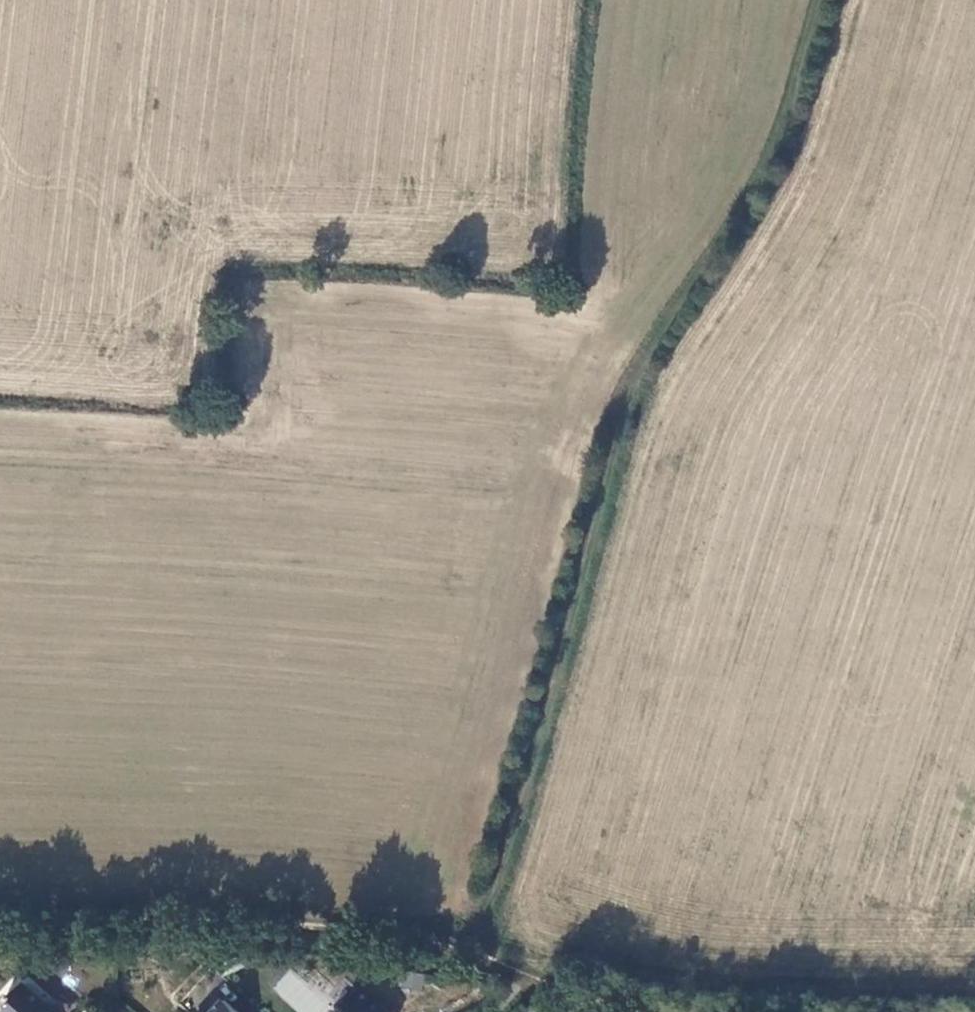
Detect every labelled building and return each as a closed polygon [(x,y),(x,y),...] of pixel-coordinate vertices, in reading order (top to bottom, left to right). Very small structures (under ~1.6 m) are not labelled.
[(331,999),(285,970),(271,993),(300,1011),(323,1011),(331,999)] [(403,984),(422,988),(425,974),(407,970),(403,984)] [(23,989),(11,1001),(9,999),(4,1006),(6,1007),(5,1011),(49,1011),(23,989)] [(341,1011),(385,1011),(362,990),(341,1011)]
